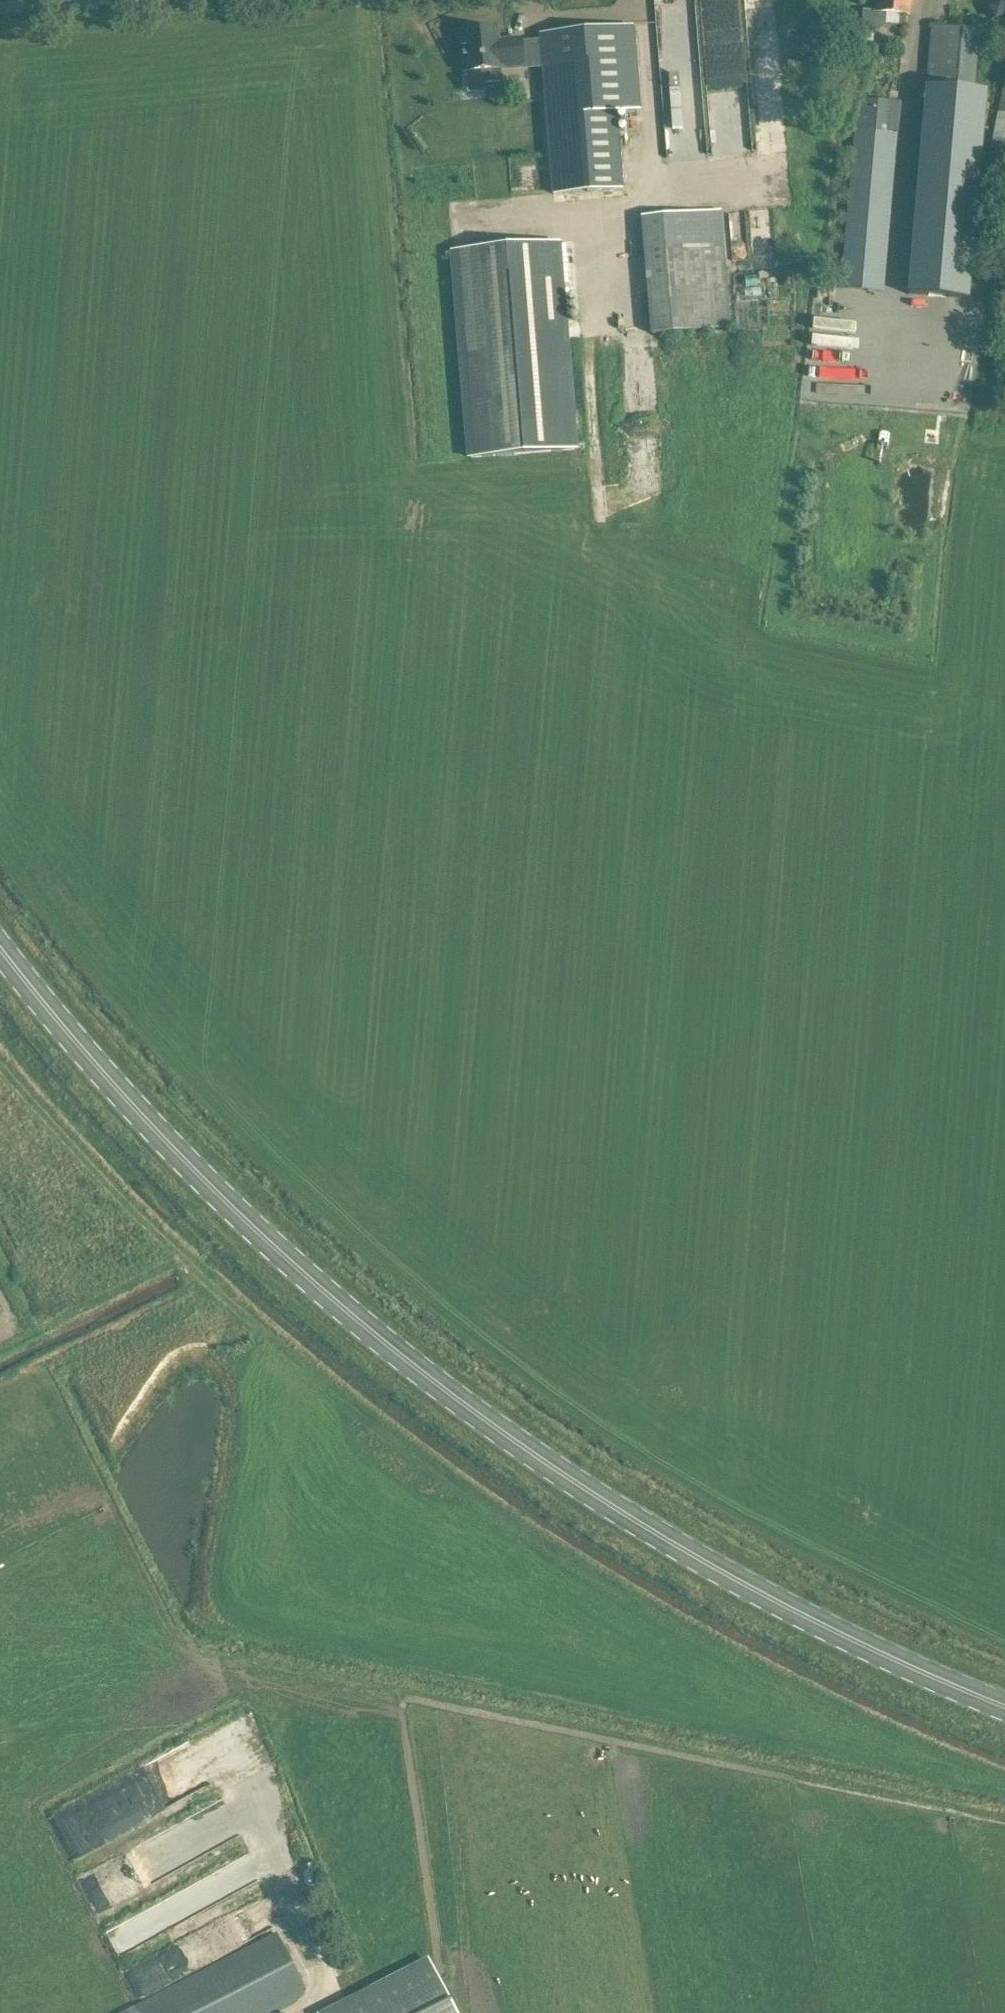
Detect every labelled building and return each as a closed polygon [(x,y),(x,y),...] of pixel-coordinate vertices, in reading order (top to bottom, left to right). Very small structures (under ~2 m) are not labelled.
[(911,0),(877,0),(876,10),(864,9),(861,42),(874,43),(874,33),(885,24),(899,25),(899,13),(911,14),(911,0)] [(556,195),(623,189),(616,112),(640,110),(633,26),(541,34),(556,195)] [(479,32),(479,27),(465,28),(466,33),(462,33),(466,72),(484,71),(485,83),(503,81),(502,67),(524,65),(522,39),(499,41),(498,30),(479,32)] [(969,300),(987,91),(974,90),(979,31),(930,27),(908,294),(969,300)] [(990,149),(1004,152),(1004,74),(990,149)] [(883,293),(900,102),(860,99),(843,289),(883,293)] [(731,328),(721,210),(641,217),(651,334),(731,328)] [(455,251),(471,456),(575,448),(558,242),(455,251)] [(806,324),(806,332),(838,332),(838,324),(806,324)] [(823,378),(824,335),(810,335),(809,378),(823,378)] [(116,1864),(126,1879),(135,1873),(125,1858),(116,1864)] [(302,2001),(298,1994),(305,1990),(276,1933),(121,2012),(279,2012),(302,2001)] [(429,1957),(320,2012),(458,2012),(429,1957)]
